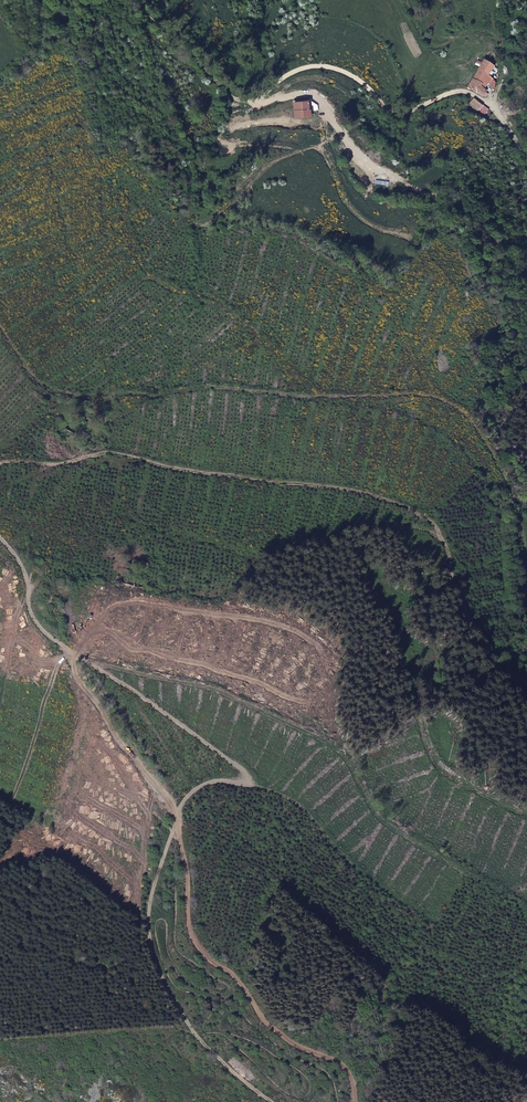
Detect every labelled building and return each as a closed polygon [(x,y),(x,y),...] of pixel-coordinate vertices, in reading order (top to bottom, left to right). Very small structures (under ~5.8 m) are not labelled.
[(484,58),(467,86),(484,95),(485,95),(487,91),(488,90),(482,85),(486,79),(489,74),(494,65),(484,58)] [(312,101),(295,102),(295,118),(312,117),(312,101)] [(1,646),(0,654),(0,663),(9,664),(10,647),(1,646)]
